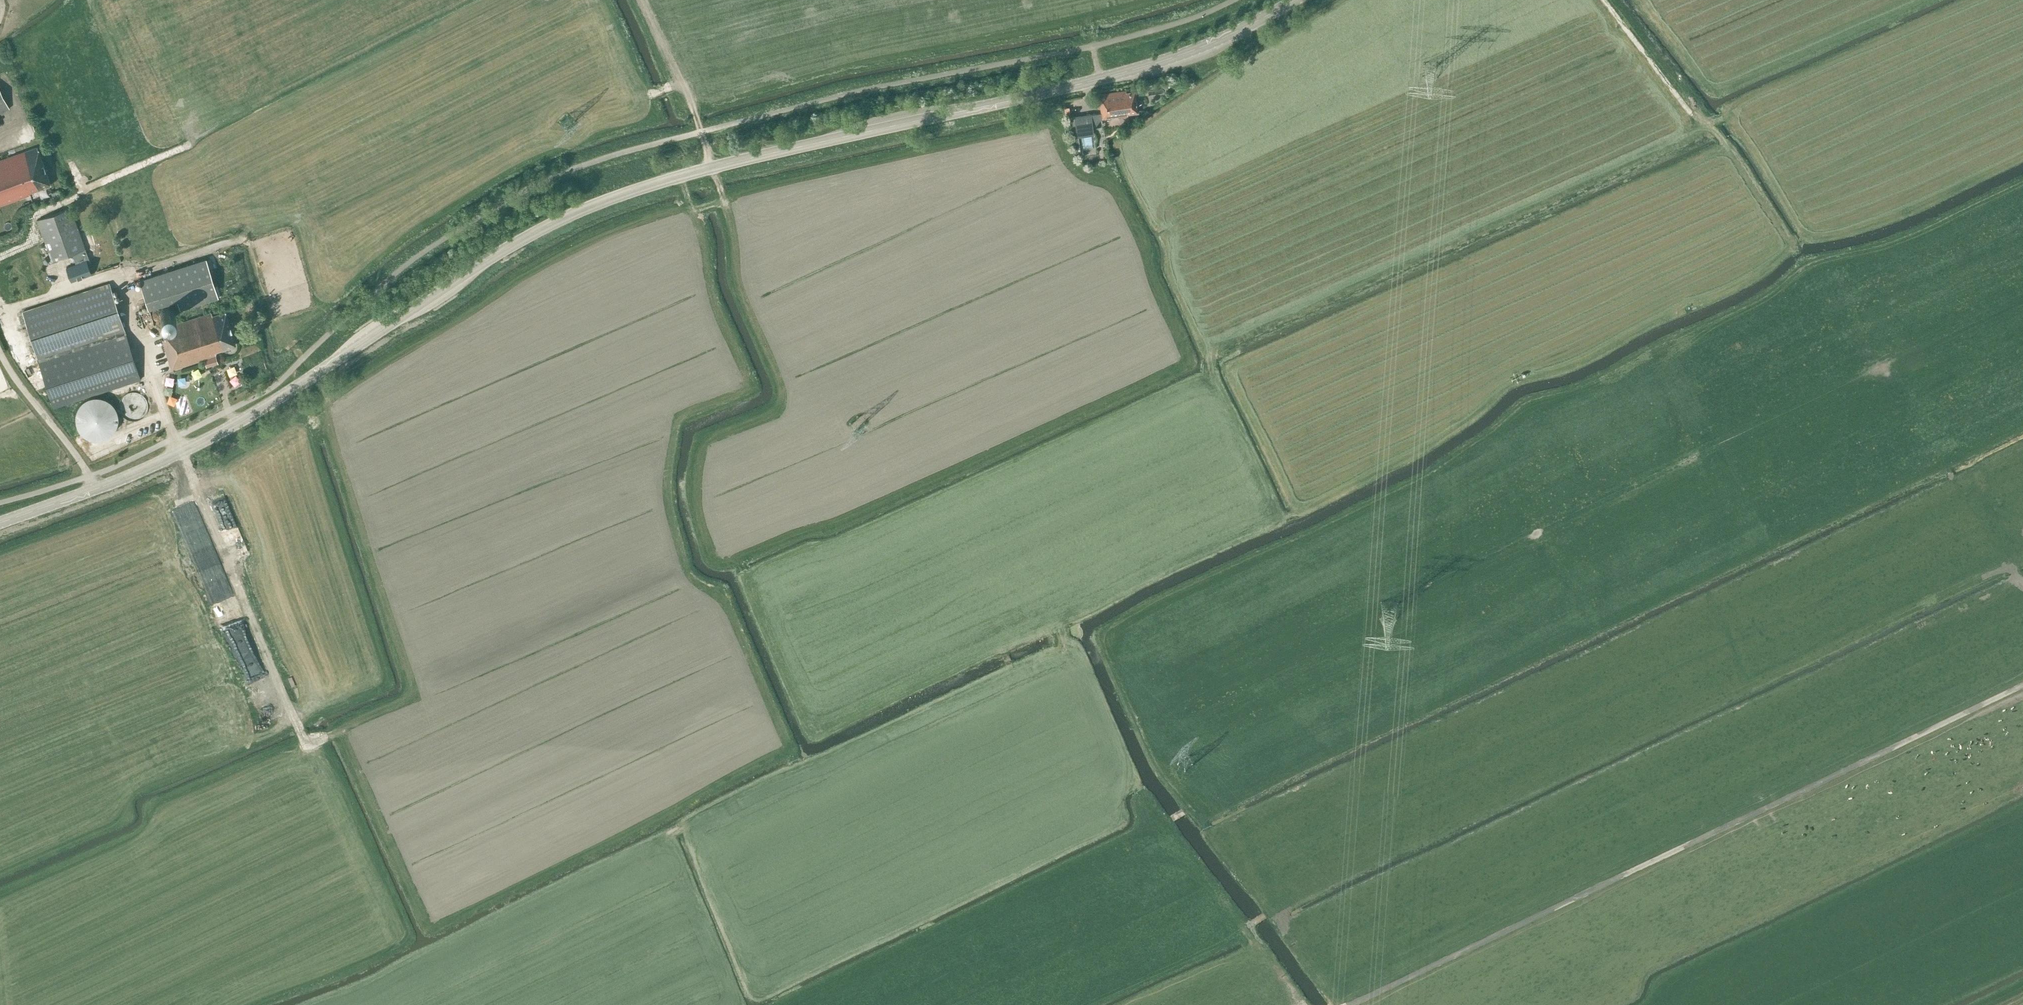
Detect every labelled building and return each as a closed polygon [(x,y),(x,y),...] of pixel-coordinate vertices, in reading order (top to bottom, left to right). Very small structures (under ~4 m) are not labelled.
[(2,95),(0,90),(0,113),(9,108),(2,95)] [(1094,132),(1097,131),(1096,126),(1102,118),(1103,119),(1128,115),(1128,114),(1139,112),(1136,91),(1127,93),(1127,91),(1100,94),(1101,102),(1100,103),(1102,113),(1092,114),(1092,113),(1075,116),(1071,117),(1070,107),(1065,108),(1066,118),(1071,118),(1076,154),(1081,153),(1079,135),(1094,133),(1094,132)] [(30,195),(29,193),(51,185),(37,147),(0,160),(0,205),(30,195)] [(91,266),(70,208),(37,220),(51,261),(71,254),(75,264),(65,268),(70,281),(90,274),(88,267),(91,266)] [(180,310),(218,297),(206,258),(139,280),(148,309),(177,300),(180,310)] [(53,408),(140,380),(109,283),(22,312),(53,408)] [(235,345),(225,311),(212,316),(211,313),(161,329),(164,339),(162,339),(171,369),(216,355),(214,351),(235,345)] [(148,409),(148,408),(148,407),(148,405),(148,404),(147,402),(147,401),(146,400),(146,398),(145,398),(145,397),(144,396),(143,395),(142,394),(140,393),(139,393),(138,392),(136,392),(134,391),(133,391),(131,392),(129,392),(128,392),(127,393),(125,394),(124,395),(123,395),(122,396),(121,397),(120,399),(120,400),(119,401),(119,403),(119,404),(119,406),(119,407),(119,408),(119,410),(119,411),(120,413),(121,414),(122,415),(122,416),(123,417),(125,418),(126,419),(127,419),(128,420),(130,420),(131,421),(133,421),(134,421),(136,421),(137,420),(138,420),(140,419),(141,419),(142,418),(143,417),(144,416),(145,415),(145,414),(146,413),(147,412),(147,411),(148,409)] [(100,440),(105,438),(110,435),(114,431),(116,426),(117,420),(117,414),(115,409),(112,404),(108,400),(103,398),(97,397),(92,397),(86,399),(81,402),(78,406),(75,411),(74,417),(74,423),(76,428),(79,433),(83,436),(89,439),(94,440),(100,440)]
